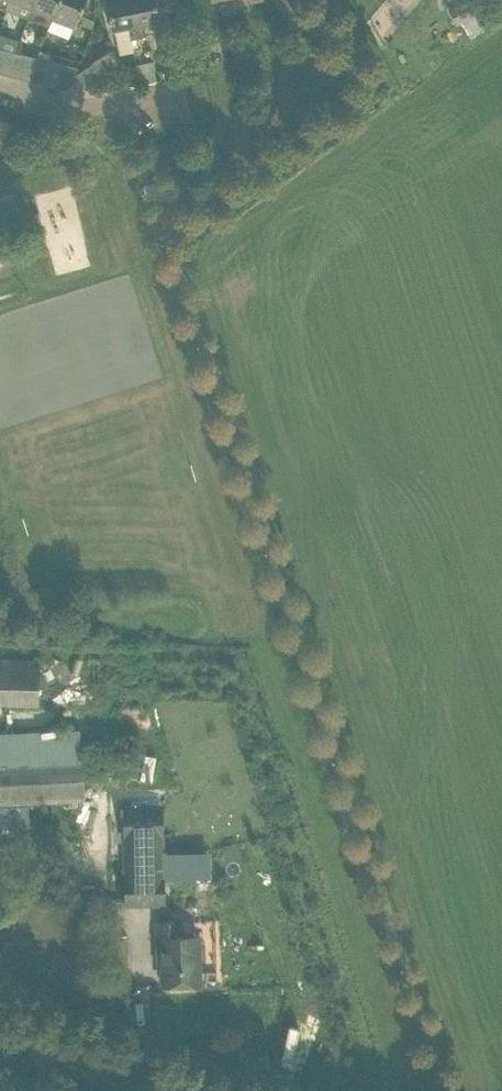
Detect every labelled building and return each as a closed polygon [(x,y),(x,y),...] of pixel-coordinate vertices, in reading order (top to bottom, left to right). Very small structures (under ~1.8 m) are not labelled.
[(9,0),(0,0),(0,8),(5,10),(9,0)] [(52,15),(53,15),(59,0),(34,0),(31,7),(52,15)] [(52,15),(51,17),(74,26),(84,0),(59,0),(53,15),(52,15)] [(137,38),(130,0),(105,0),(110,29),(127,26),(129,40),(137,38)] [(137,38),(145,37),(142,23),(157,20),(160,34),(163,46),(168,45),(159,0),(130,0),(137,38)] [(168,45),(172,44),(170,32),(166,14),(184,11),(182,0),(159,0),(168,45)] [(303,46),(322,35),(314,21),(302,0),(277,0),(295,32),(303,46)] [(463,0),(448,8),(457,25),(472,17),(463,0)] [(8,75),(14,52),(18,39),(0,33),(0,73),(8,75)] [(101,56),(76,73),(86,88),(111,71),(120,65),(110,50),(101,56)] [(8,75),(31,81),(37,57),(14,52),(8,75)] [(37,57),(31,81),(64,89),(73,81),(77,66),(59,63),(37,57)] [(36,706),(37,661),(0,660),(0,705),(36,706)] [(85,801),(83,764),(81,764),(79,729),(0,733),(0,805),(85,801)] [(163,903),(162,851),(161,806),(123,807),(124,855),(125,904),(163,903)] [(163,936),(157,936),(157,956),(161,956),(161,984),(180,984),(180,987),(195,987),(195,983),(200,983),(199,942),(199,931),(180,931),(179,921),(162,921),(163,936)]
